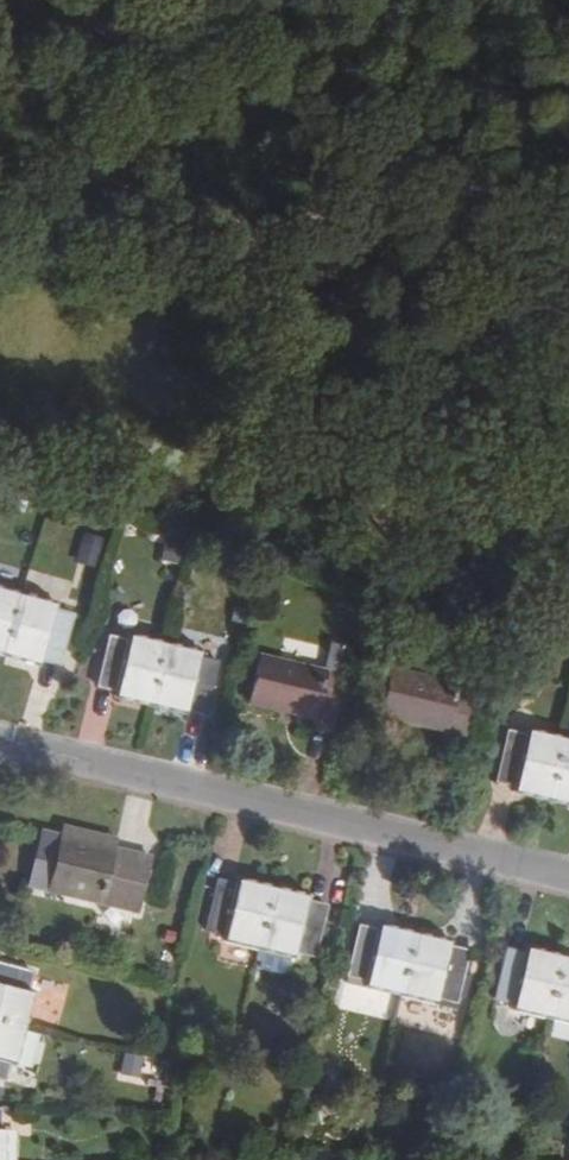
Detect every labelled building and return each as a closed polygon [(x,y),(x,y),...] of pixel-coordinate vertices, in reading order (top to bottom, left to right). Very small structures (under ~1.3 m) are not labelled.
[(97,568),(104,536),(83,531),(76,563),(97,568)] [(4,656),(21,596),(0,590),(0,655),(4,656)] [(72,616),(53,612),(55,606),(21,596),(4,656),(38,666),(41,659),(59,665),(72,616)] [(116,691),(116,697),(151,705),(165,645),(131,637),(129,642),(110,638),(98,687),(116,691)] [(218,664),(199,659),(200,653),(165,645),(151,705),(187,714),(189,708),(207,713),(218,664)] [(313,727),(333,731),(351,654),(332,649),(327,672),(262,657),(251,704),(315,719),(313,727)] [(463,745),(476,690),(393,671),(381,716),(445,731),(444,740),(463,745)] [(515,792),(550,800),(565,740),(530,732),(528,737),(510,733),(498,782),(518,787),(515,792)] [(565,740),(550,800),(568,804),(568,741),(565,740)] [(119,839),(63,825),(60,836),(116,850),(119,839)] [(137,913),(150,858),(116,850),(60,836),(43,832),(28,888),(137,913)] [(225,941),(258,949),(273,888),(240,881),(238,886),(219,881),(208,931),(226,935),(225,941)] [(306,902),(307,897),(273,888),(258,949),(295,958),(296,953),(315,956),(326,908),(306,902)] [(366,985),(400,994),(414,935),(381,927),(379,932),(360,928),(349,977),(368,981),(366,985)] [(448,949),(449,943),(414,935),(400,994),(403,995),(421,999),(437,1002),(437,998),(455,1002),(467,952),(448,949)] [(513,1009),(548,1017),(562,959),(527,950),(527,954),(508,950),(495,999),(515,1004),(513,1009)] [(562,959),(548,1017),(568,1022),(568,960),(562,959)] [(23,1028),(33,994),(27,992),(32,973),(0,965),(0,1022),(23,1028)] [(414,1031),(421,999),(403,995),(396,1026),(414,1031)] [(14,1063),(23,1028),(0,1022),(0,1080),(4,1081),(9,1061),(14,1063)] [(125,1052),(120,1072),(141,1077),(146,1057),(125,1052)] [(189,1056),(180,1056),(180,1069),(188,1070),(189,1056)]
